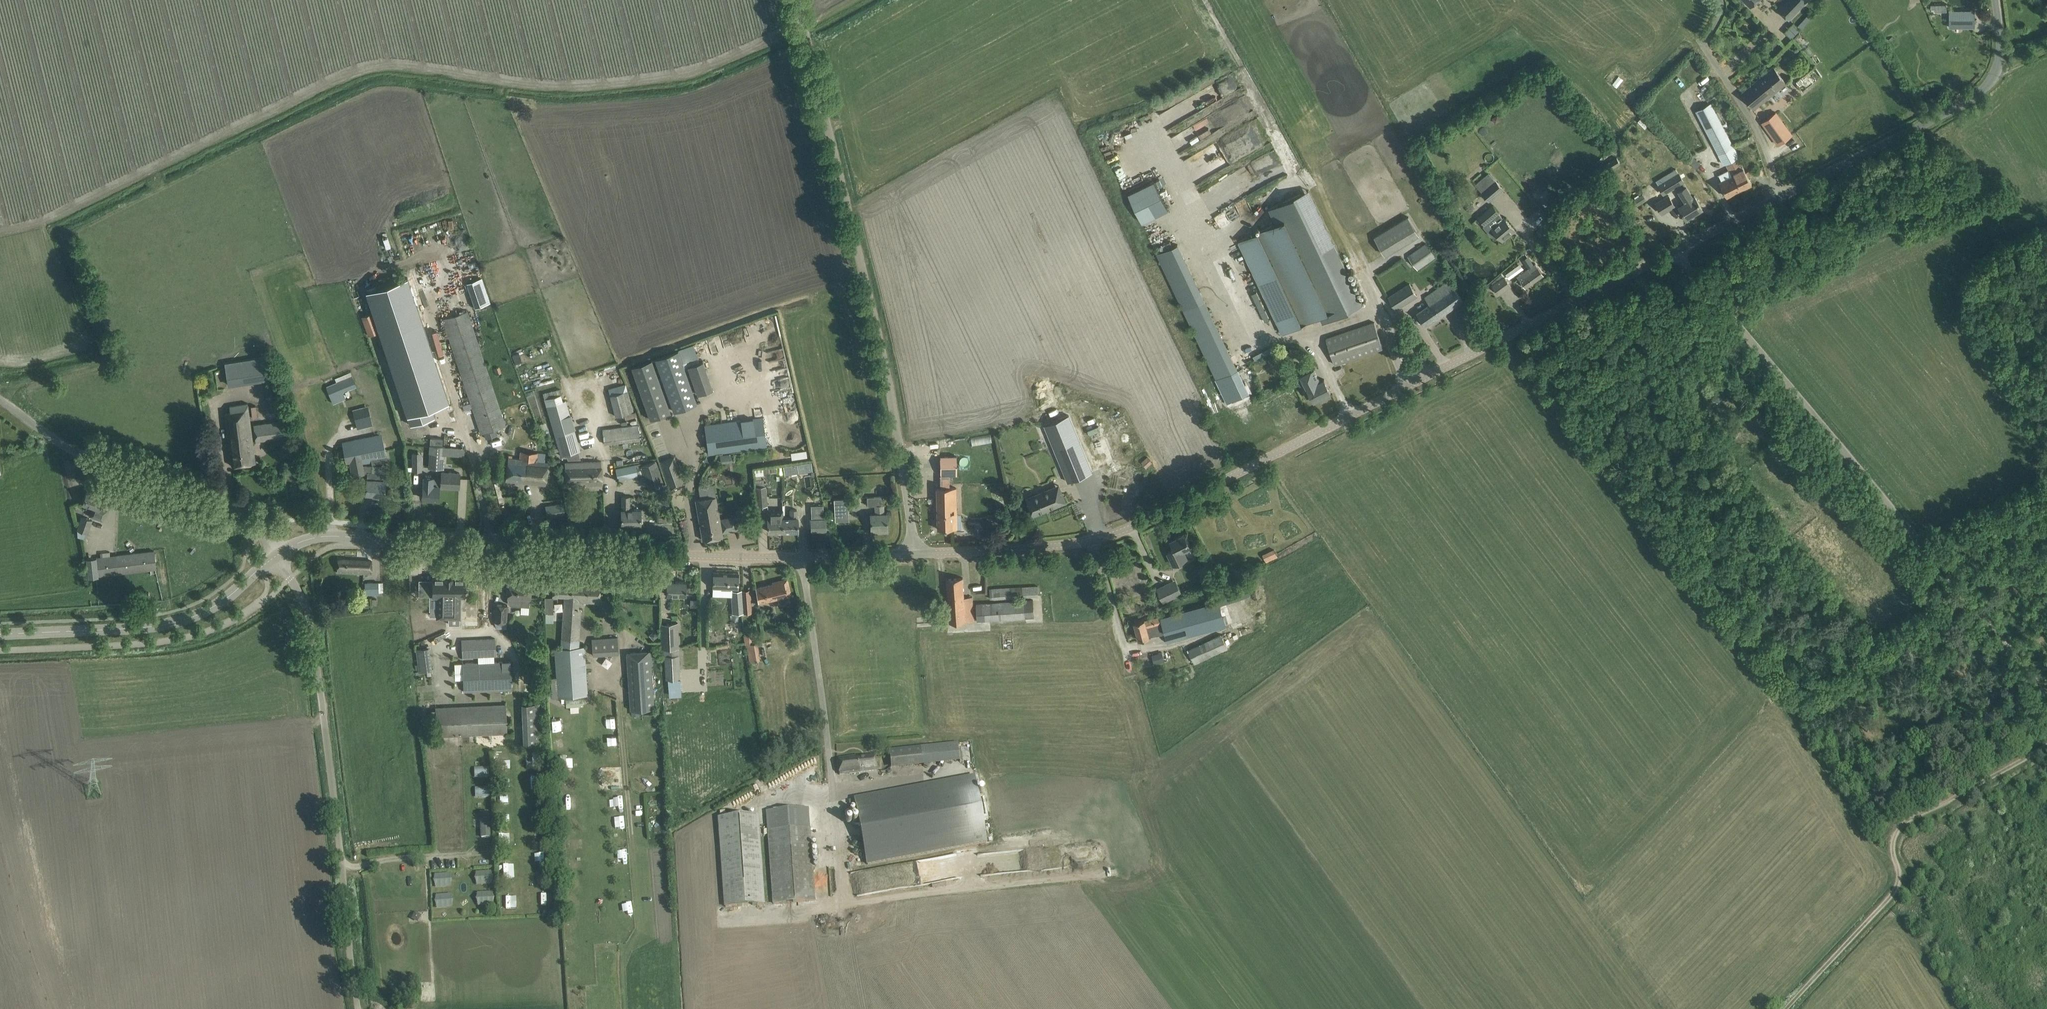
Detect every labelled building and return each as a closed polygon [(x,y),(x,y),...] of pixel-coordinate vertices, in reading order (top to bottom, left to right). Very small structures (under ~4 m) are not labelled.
[(1778,9),(1789,19),(1807,0),(1787,0),(1778,9)] [(1950,10),(1950,27),(1974,27),(1974,10),(1950,10)] [(1801,27),(1811,20),(1808,16),(1798,23),(1801,27)] [(1784,31),(1791,38),(1799,29),(1792,23),(1784,31)] [(1815,66),(1795,81),(1804,93),(1829,72),(1824,64),(1817,68),(1815,66)] [(1741,93),(1754,109),(1786,82),(1773,67),(1741,93)] [(1724,164),(1726,164),(1738,157),(1710,104),(1696,111),(1724,164)] [(1762,122),(1766,127),(1778,144),(1792,135),(1776,112),(1762,122)] [(1616,156),(1606,163),(1609,169),(1620,163),(1616,156)] [(1726,164),(1729,171),(1733,169),(1743,188),(1752,184),(1748,176),(1750,174),(1748,170),(1746,172),(1743,166),(1738,157),(1726,164)] [(1230,165),(1198,181),(1213,212),(1258,190),(1254,181),(1247,184),(1251,191),(1246,194),(1242,186),(1245,184),(1242,179),(1232,184),(1228,174),(1233,172),(1230,165)] [(1656,181),(1658,185),(1664,194),(1676,186),(1686,204),(1680,208),(1687,218),(1702,208),(1696,198),(1693,200),(1686,187),(1674,169),(1656,181)] [(1733,169),(1729,171),(1732,176),(1719,182),(1727,196),(1743,188),(1733,169)] [(1481,192),(1489,201),(1504,189),(1489,173),(1478,183),(1484,190),(1481,192)] [(1125,193),(1139,223),(1166,210),(1151,180),(1125,193)] [(1450,184),(1445,187),(1449,194),(1454,191),(1450,184)] [(1319,315),(1323,323),(1364,303),(1309,190),(1269,209),(1276,224),(1240,241),(1282,332),(1319,315)] [(1647,200),(1643,193),(1634,198),(1638,205),(1647,200)] [(1656,203),(1662,213),(1675,205),(1668,195),(1656,203)] [(1515,230),(1493,204),(1478,218),(1483,224),(1483,226),(1492,236),(1494,236),(1497,234),(1503,241),(1515,230)] [(1408,215),(1381,233),(1375,238),(1384,254),(1392,249),(1419,232),(1408,215)] [(1407,255),(1417,270),(1435,256),(1425,242),(1407,255)] [(1179,243),(1156,254),(1227,402),(1249,392),(1179,243)] [(1529,268),(1517,276),(1526,288),(1544,275),(1535,263),(1533,264),(1528,256),(1523,260),(1529,268)] [(1521,262),(1506,272),(1510,278),(1525,268),(1521,262)] [(1492,284),(1493,286),(1499,294),(1510,285),(1503,275),(1492,284)] [(481,276),(464,281),(472,307),(489,302),(481,276)] [(1417,313),(1420,318),(1426,326),(1464,300),(1449,280),(1424,297),(1430,304),(1417,313)] [(411,283),(369,296),(413,429),(438,421),(434,411),(451,406),(411,283)] [(1409,283),(1388,296),(1396,309),(1417,295),(1409,283)] [(420,285),(416,286),(421,301),(425,299),(420,285)] [(444,319),(482,434),(508,426),(467,311),(444,319)] [(361,316),(368,336),(379,332),(371,312),(361,316)] [(1374,321),(1325,338),(1335,364),(1383,348),(1374,321)] [(1254,360),(1271,351),(1268,347),(1252,355),(1254,360)] [(678,350),(655,358),(674,411),(697,403),(678,350)] [(225,363),(228,384),(269,377),(266,356),(225,363)] [(652,359),(632,366),(650,419),(670,412),(652,359)] [(703,360),(688,365),(698,394),(713,389),(703,360)] [(1324,379),(1321,381),(1314,368),(1296,377),(1307,398),(1312,396),(1314,400),(1331,392),(1324,379)] [(335,382),(326,386),(333,404),(346,398),(344,392),(357,386),(351,372),(334,379),(335,382)] [(608,389),(615,416),(634,412),(628,390),(624,391),(623,385),(608,389)] [(549,391),(543,393),(547,406),(561,456),(580,450),(566,400),(563,401),(560,389),(549,391)] [(230,405),(231,413),(225,413),(232,466),(255,463),(247,402),(230,405)] [(354,413),(356,423),(351,424),(352,430),(373,425),(369,409),(354,413)] [(1069,415),(1045,425),(1058,456),(1060,462),(1069,458),(1073,467),(1064,471),(1068,482),(1092,472),(1069,415)] [(706,426),(709,454),(715,453),(767,446),(763,418),(706,426)] [(284,420),(254,424),(256,441),(286,437),(284,420)] [(640,439),(638,425),(603,429),(604,444),(640,439)] [(366,437),(343,442),(346,463),(350,462),(352,475),(364,473),(364,472),(363,464),(363,463),(374,461),(373,458),(387,456),(382,436),(366,440),(366,437)] [(445,446),(430,445),(428,468),(443,469),(445,446)] [(545,454),(520,451),(519,458),(507,457),(505,480),(546,484),(548,462),(544,461),(545,454)] [(421,452),(413,452),(412,471),(420,471),(421,452)] [(734,453),(720,455),(721,463),(735,461),(734,453)] [(956,456),(940,456),(940,475),(957,475),(956,456)] [(565,463),(565,475),(566,485),(602,484),(601,461),(565,463)] [(642,465),(641,463),(615,468),(618,479),(645,474),(645,475),(647,481),(649,488),(663,484),(655,461),(642,465)] [(684,485),(676,461),(662,466),(670,490),(684,485)] [(372,465),(363,464),(364,472),(367,472),(366,493),(384,495),(386,473),(371,471),(372,465)] [(755,476),(757,506),(767,505),(766,486),(764,486),(763,480),(761,480),(761,475),(764,474),(764,473),(777,472),(777,473),(782,473),(781,465),(763,467),(754,469),(755,476)] [(438,499),(439,487),(439,478),(433,478),(433,472),(424,471),(422,498),(438,499)] [(441,478),(439,478),(439,487),(459,488),(460,473),(442,472),(441,478)] [(1058,484),(1026,497),(1034,515),(1066,502),(1058,484)] [(695,500),(701,530),(703,540),(723,536),(714,485),(699,488),(700,494),(700,499),(695,500)] [(960,514),(957,514),(956,487),(936,488),(937,529),(961,529),(960,514)] [(96,492),(88,489),(83,503),(93,506),(90,516),(103,521),(107,511),(99,508),(104,497),(95,494),(96,492)] [(883,496),(867,497),(867,506),(875,505),(875,514),(870,514),(871,532),(887,531),(886,513),(884,513),(883,496)] [(834,499),(835,511),(835,521),(849,520),(848,498),(842,499),(834,499)] [(621,509),(621,524),(640,524),(640,523),(642,523),(642,516),(640,516),(640,509),(629,509),(629,499),(622,499),(622,509),(621,509)] [(545,506),(547,517),(565,514),(563,504),(545,506)] [(783,531),(782,510),(768,510),(768,518),(768,531),(783,531)] [(782,510),(783,531),(798,531),(798,518),(797,518),(797,510),(790,510),(791,518),(783,518),(782,510)] [(78,529),(88,532),(92,520),(82,516),(78,529)] [(811,520),(812,530),(826,530),(825,519),(811,520)] [(1168,553),(1173,565),(1187,558),(1183,551),(1191,547),(1185,534),(1171,541),(1175,550),(1168,553)] [(1278,556),(1274,549),(1262,555),(1266,562),(1278,556)] [(96,557),(98,575),(156,569),(154,551),(96,557)] [(337,573),(347,573),(371,574),(371,561),(338,559),(337,573)] [(713,587),(738,588),(738,572),(713,571),(713,587)] [(418,582),(418,594),(432,594),(437,594),(437,616),(448,616),(448,576),(432,576),(432,582),(418,582)] [(448,576),(448,616),(458,616),(458,594),(464,594),(464,576),(448,576)] [(947,579),(948,589),(950,623),(974,621),(972,597),(964,597),(963,578),(947,579)] [(756,588),(758,598),(759,601),(778,597),(781,603),(790,601),(789,595),(790,594),(787,579),(772,583),(773,584),(756,588)] [(508,591),(507,602),(510,605),(521,606),(529,606),(529,598),(530,598),(531,590),(531,580),(523,580),(523,582),(508,581),(508,591)] [(550,677),(551,698),(587,695),(584,646),(578,647),(579,640),(577,640),(579,601),(602,602),(603,583),(553,580),(552,595),(564,596),(561,648),(555,648),(557,677),(550,677)] [(667,581),(666,591),(666,594),(686,595),(686,582),(667,581)] [(365,583),(365,592),(379,591),(378,582),(365,583)] [(1157,589),(1163,601),(1176,596),(1170,583),(1157,589)] [(990,589),(990,599),(1039,595),(1038,586),(990,589)] [(732,600),(743,599),(743,590),(732,591),(732,600)] [(743,590),(743,599),(743,603),(740,603),(741,606),(741,613),(749,612),(748,602),(750,602),(750,590),(743,590)] [(545,597),(545,613),(554,613),(553,597),(545,597)] [(733,613),(741,613),(741,606),(740,603),(743,603),(743,599),(732,600),(732,605),(733,613)] [(977,621),(1034,617),(1033,600),(976,604),(977,621)] [(1164,633),(1167,643),(1188,637),(1188,635),(1197,633),(1197,632),(1214,627),(1213,622),(1224,619),(1219,601),(1160,617),(1160,616),(1134,623),(1139,640),(1164,633)] [(469,602),(469,620),(481,620),(481,602),(469,602)] [(424,603),(412,605),(414,629),(420,628),(421,632),(430,631),(430,623),(426,623),(424,603)] [(495,621),(506,622),(507,605),(496,604),(495,621)] [(661,624),(662,656),(664,656),(665,680),(667,680),(668,687),(679,687),(679,681),(685,681),(685,687),(701,686),(700,669),(679,669),(677,623),(661,624)] [(1248,624),(1233,632),(1238,642),(1254,634),(1248,624)] [(1189,651),(1186,653),(1190,662),(1193,661),(1194,664),(1204,659),(1228,648),(1237,643),(1231,630),(1221,635),(1221,634),(1189,649),(1189,650),(1189,651)] [(745,645),(746,645),(749,661),(760,659),(757,642),(752,643),(751,633),(743,634),(745,645)] [(592,638),(593,655),(619,654),(618,637),(592,638)] [(462,656),(462,657),(496,656),(495,639),(461,640),(462,656)] [(416,650),(419,671),(431,670),(428,648),(416,650)] [(626,652),(630,710),(654,709),(651,651),(626,652)] [(462,663),(464,692),(512,689),(510,661),(462,663)] [(521,704),(523,745),(541,744),(539,703),(521,704)] [(436,708),(437,736),(507,733),(506,705),(436,708)] [(958,743),(889,750),(891,767),(960,759),(958,743)] [(838,758),(839,775),(877,771),(875,755),(858,757),(857,756),(838,758)] [(572,770),(571,757),(559,758),(560,771),(572,770)] [(973,775),(855,798),(867,864),(986,842),(982,821),(988,820),(984,795),(977,797),(973,775)] [(576,788),(575,778),(564,779),(565,789),(576,788)] [(500,806),(510,806),(510,797),(500,798),(500,806)] [(808,808),(767,811),(767,814),(773,903),(805,901),(815,900),(812,869),(809,827),(808,808)] [(510,815),(500,815),(500,823),(510,822),(510,815)] [(757,815),(718,817),(725,907),(763,904),(757,815)] [(511,830),(500,831),(501,841),(512,840),(511,830)] [(502,864),(502,878),(514,878),(514,864),(502,864)] [(871,870),(851,872),(852,878),(872,877),(871,870)] [(540,894),(540,905),(548,905),(548,895),(540,894)] [(516,896),(504,896),(505,908),(517,907),(516,896)]
